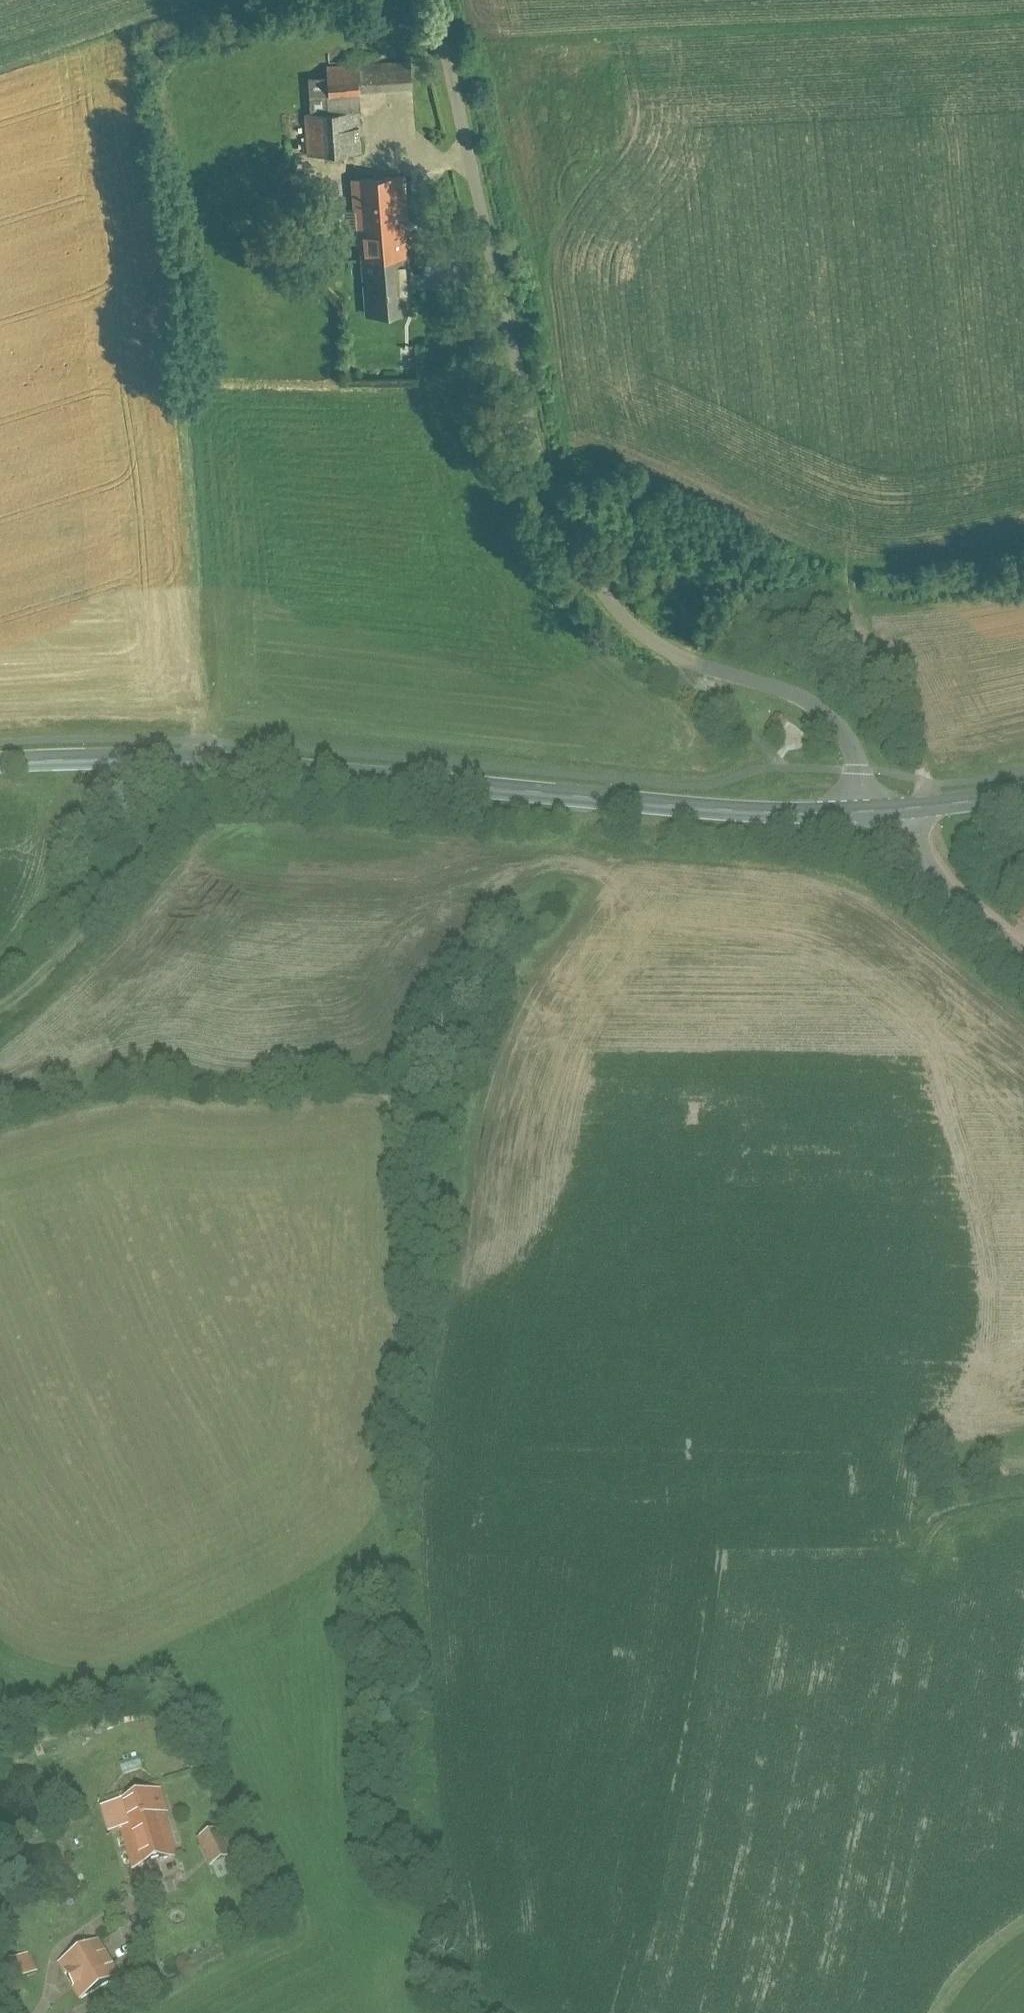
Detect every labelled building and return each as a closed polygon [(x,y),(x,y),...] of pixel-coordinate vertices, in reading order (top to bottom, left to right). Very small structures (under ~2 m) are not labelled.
[(366,73),(366,90),(420,88),(419,71),(366,73)] [(364,75),(315,78),(317,102),(365,99),(364,75)] [(294,113),(294,150),(346,150),(346,113),(294,113)] [(356,179),(363,322),(417,319),(411,176),(356,179)] [(767,734),(781,743),(793,725),(779,715),(767,734)] [(162,1794),(100,1816),(109,1841),(122,1837),(133,1870),(183,1853),(162,1794)] [(224,1832),(200,1845),(216,1874),(240,1862),(224,1832)] [(64,1961),(83,2003),(124,1984),(105,1942),(64,1961)] [(5,1988),(23,1981),(15,1960),(0,1966),(0,1976),(5,1988)]
